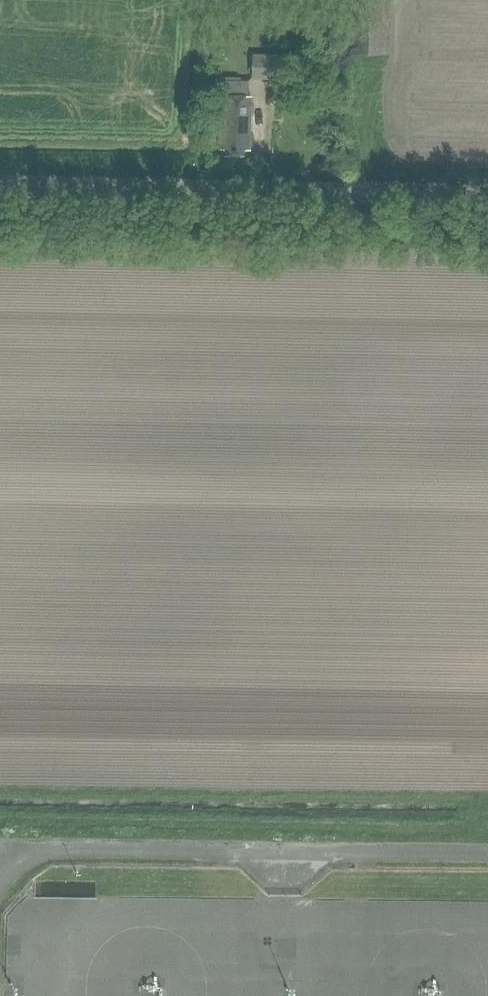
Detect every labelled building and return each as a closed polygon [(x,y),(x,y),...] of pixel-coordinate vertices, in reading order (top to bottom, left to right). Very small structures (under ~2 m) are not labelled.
[(251,79),(288,80),(288,56),(252,54),(251,79)] [(219,94),(219,148),(224,148),(224,155),(243,155),(243,149),(250,149),(250,95),(219,94)]
